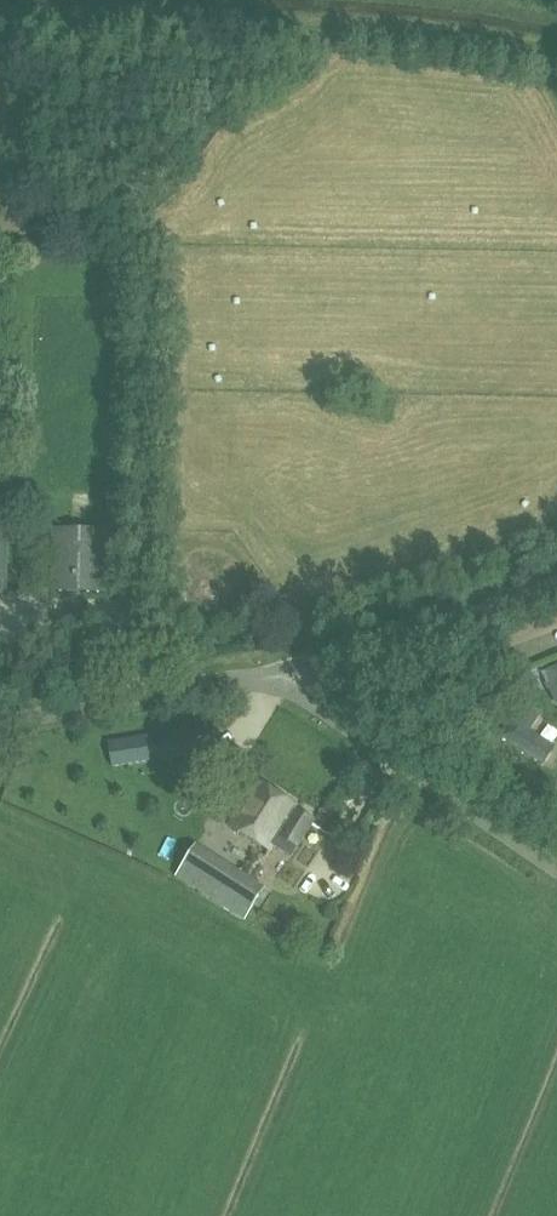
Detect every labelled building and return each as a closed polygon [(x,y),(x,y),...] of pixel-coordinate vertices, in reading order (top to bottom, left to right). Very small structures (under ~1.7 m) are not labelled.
[(106,538),(56,537),(54,591),(105,593),(106,538)] [(541,672),(556,706),(556,665),(541,672)] [(499,736),(544,766),(556,747),(530,730),(541,713),(522,701),(499,736)] [(113,766),(205,750),(199,724),(108,740),(113,766)] [(271,848),(273,846),(292,857),(316,819),(256,781),(230,822),(271,848)] [(261,886),(194,843),(181,863),(248,906),(261,886)]
